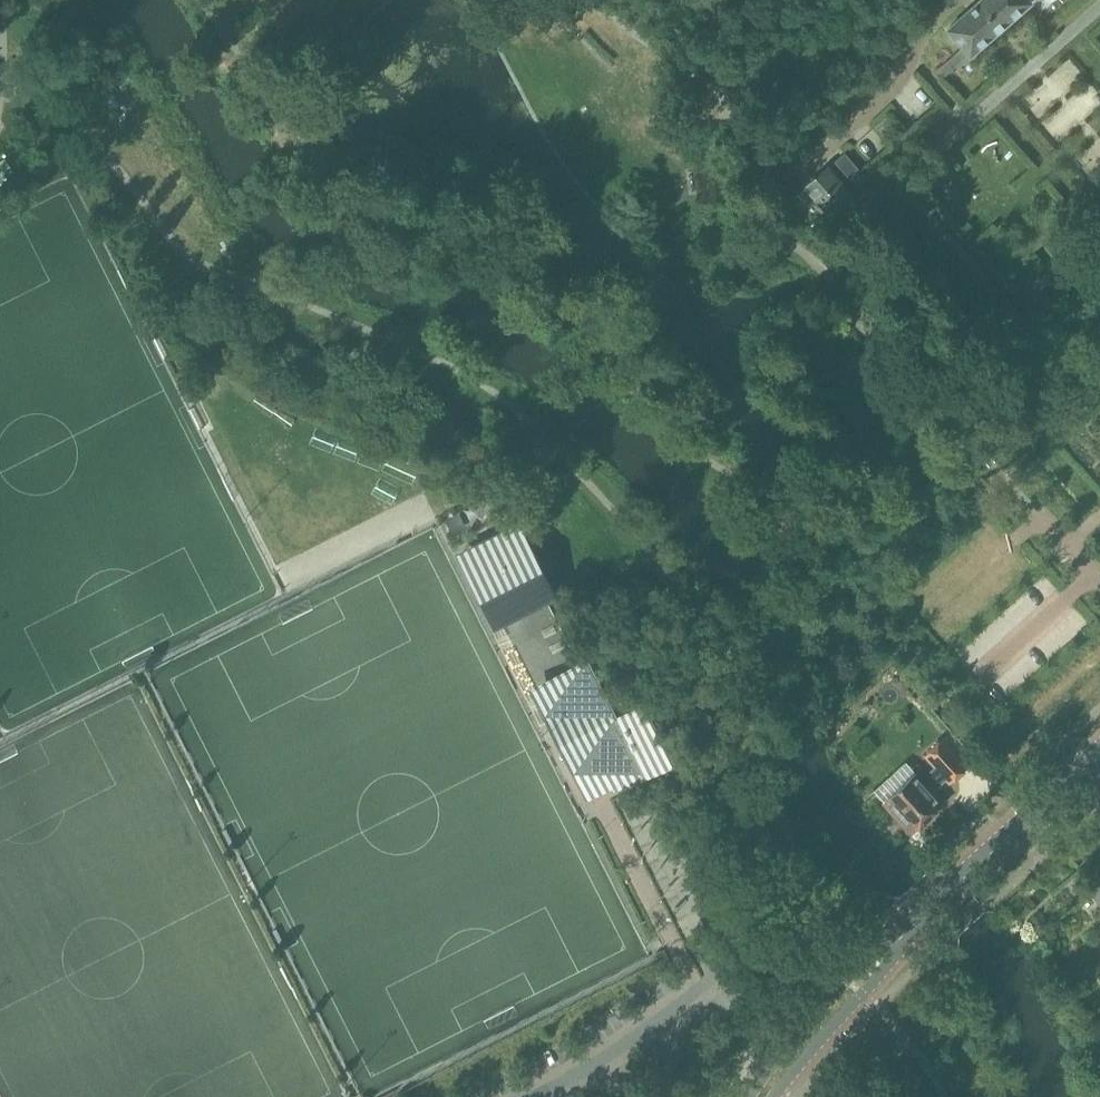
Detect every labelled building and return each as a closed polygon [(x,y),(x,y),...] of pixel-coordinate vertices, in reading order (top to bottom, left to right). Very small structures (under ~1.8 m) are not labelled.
[(947,30),(962,47),(934,72),(941,80),(1030,1),(1029,0),(981,0),(947,30)] [(876,127),(885,136),(899,124),(890,114),(876,127)] [(845,153),(835,162),(858,188),(868,180),(845,153)] [(806,188),(831,216),(854,197),(828,168),(806,188)] [(494,557),(474,568),(496,612),(499,611),(503,619),(500,620),(551,721),(561,716),(568,730),(558,735),(580,778),(604,766),(611,763),(618,778),(639,767),(642,773),(666,761),(640,710),(619,721),(590,664),(582,668),(569,641),(576,637),(555,594),(547,598),(520,544),(499,555),(501,558),(496,561),(494,557)] [(939,766),(926,779),(918,770),(881,803),(909,834),(946,801),(933,788),(947,775),(953,781),(970,766),(945,739),(928,754),(939,766)]
